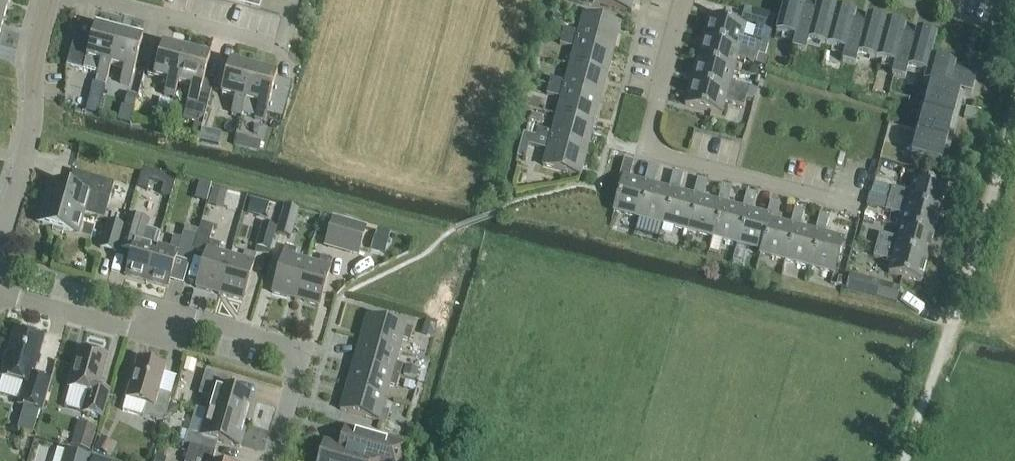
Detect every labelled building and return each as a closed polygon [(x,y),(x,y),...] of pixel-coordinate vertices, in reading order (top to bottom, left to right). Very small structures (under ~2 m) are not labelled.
[(9,0),(0,0),(0,21),(3,22),(9,0)] [(219,0),(259,11),(261,0),(219,0)] [(635,0),(594,0),(593,3),(631,13),(635,0)] [(836,11),(795,0),(785,0),(776,36),(794,40),(792,50),(805,54),(808,44),(826,49),(836,11)] [(745,11),(741,23),(771,31),(774,19),(745,11)] [(876,62),(886,25),(836,11),(826,49),(844,54),(841,63),(855,67),(857,57),(876,62)] [(550,28),(558,31),(562,18),(553,16),(550,28)] [(562,38),(614,52),(620,27),(583,17),(578,34),(564,30),(562,38)] [(709,18),(703,40),(758,55),(760,45),(742,40),(745,28),(709,18)] [(110,67),(119,35),(76,23),(65,69),(84,73),(86,61),(100,65),(97,79),(107,81),(110,67)] [(926,76),(930,61),(936,38),(886,25),(876,62),(894,67),(891,77),(905,80),(907,71),(926,76)] [(110,67),(124,71),(120,85),(130,88),(142,41),(119,35),(110,67)] [(607,77),(614,52),(562,38),(559,46),(574,50),(569,67),(607,77)] [(755,65),(758,55),(703,40),(697,62),(733,72),(737,60),(755,65)] [(177,85),(186,53),(162,46),(153,79),(168,82),(164,97),(174,100),(178,85),(177,85)] [(177,85),(178,85),(191,89),(183,119),(198,123),(199,118),(204,120),(213,85),(204,82),(210,59),(186,53),(185,54),(177,85)] [(930,61),(926,76),(923,85),(930,87),(911,156),(941,164),(960,95),(971,98),(977,74),(930,61)] [(730,84),(733,72),(697,62),(691,84),(746,99),(749,89),(730,84)] [(229,64),(221,96),(235,100),(231,115),(241,117),(245,103),(253,70),(229,64)] [(600,102),(607,77),(569,67),(565,84),(550,80),(548,88),(600,102)] [(253,70),(245,103),(258,106),(255,121),(265,123),(267,116),(283,120),(292,85),(276,80),(277,77),(253,70)] [(743,109),(746,99),(691,84),(685,107),(721,116),(725,104),(743,109)] [(594,127),(600,102),(548,88),(546,96),(561,100),(556,117),(594,127)] [(978,112),(966,109),(963,119),(976,123),(978,112)] [(587,152),(594,127),(556,117),(552,134),(537,130),(535,138),(587,152)] [(201,132),(199,144),(218,148),(220,136),(201,132)] [(261,143),(237,137),(234,148),(258,154),(261,143)] [(580,177),(587,152),(535,138),(533,146),(547,150),(543,167),(580,177)] [(647,185),(644,184),(629,180),(633,164),(624,161),(619,179),(622,179),(613,213),(638,220),(647,185)] [(672,191),(668,190),(653,186),(657,170),(648,168),(644,184),(647,185),(638,220),(663,226),(672,191)] [(44,204),(83,215),(104,221),(114,185),(73,173),(68,189),(50,184),(44,204)] [(696,198),(693,197),(678,193),(682,177),(673,174),(668,190),(672,191),(663,226),(687,233),(696,198)] [(721,204),(718,203),(702,199),(707,183),(697,181),(693,197),(696,198),(687,233),(712,239),(721,204)] [(889,201),(940,214),(946,191),(913,182),(910,194),(892,189),(889,201)] [(889,201),(892,189),(872,184),(869,195),(889,201)] [(745,211),(742,210),(727,206),(731,190),(722,187),(718,203),(721,204),(712,239),(736,246),(745,211)] [(223,211),(228,195),(214,190),(209,207),(223,211)] [(770,217),(767,216),(752,212),(756,196),(746,194),(742,210),(745,211),(736,246),(760,252),(761,252),(770,217)] [(933,237),(940,214),(889,201),(885,212),(904,217),(901,229),(933,237)] [(80,225),(83,215),(44,204),(38,224),(53,228),(52,232),(62,235),(63,231),(91,239),(94,228),(80,225)] [(794,227),(790,226),(775,222),(780,206),(770,204),(767,216),(770,217),(761,252),(760,252),(759,256),(785,262),(794,227)] [(291,239),(299,211),(284,207),(276,235),(291,239)] [(818,234),(815,233),(800,229),(804,213),(795,210),(790,226),(794,227),(785,262),(809,269),(818,234)] [(818,234),(809,269),(834,275),(843,240),(824,235),(829,219),(819,216),(815,233),(818,234)] [(161,234),(148,230),(150,222),(128,217),(120,246),(133,250),(125,277),(146,283),(156,248),(161,234)] [(358,258),(367,229),(332,219),(323,248),(358,258)] [(116,255),(124,228),(107,223),(99,250),(116,255)] [(219,296),(230,256),(219,253),(221,246),(209,243),(214,228),(201,224),(193,251),(205,255),(195,289),(219,296)] [(230,256),(219,296),(243,302),(256,257),(268,257),(269,253),(270,254),(276,230),(261,225),(255,248),(256,249),(254,256),(244,253),(242,260),(230,256)] [(927,261),(933,237),(901,229),(898,240),(879,235),(876,247),(927,261)] [(156,248),(146,283),(168,289),(176,261),(189,265),(197,236),(183,233),(181,240),(173,238),(169,252),(156,248)] [(921,284),(927,261),(876,247),(873,258),(892,263),(888,276),(921,284)] [(296,301),(307,262),(295,258),(297,251),(285,248),(272,294),(296,301)] [(307,262),(296,301),(319,308),(332,261),(321,258),(319,265),(307,262)] [(850,276),(845,292),(896,306),(901,289),(850,276)] [(360,342),(399,353),(403,341),(410,343),(413,331),(367,318),(360,342)] [(437,326),(424,322),(420,335),(433,339),(437,326)] [(42,413),(51,382),(33,377),(44,341),(15,332),(2,378),(25,385),(19,406),(42,413)] [(396,364),(399,353),(360,342),(353,365),(400,378),(403,366),(396,364)] [(102,419),(109,393),(98,390),(107,359),(80,351),(70,389),(88,394),(83,414),(102,419)] [(164,424),(172,397),(177,379),(164,376),(166,369),(136,361),(122,412),(164,424)] [(396,389),(400,378),(353,365),(347,388),(386,399),(389,387),(396,389)] [(208,413),(247,424),(254,399),(230,392),(233,380),(206,373),(199,396),(212,399),(208,413)] [(383,411),(386,399),(347,388),(340,411),(386,424),(390,413),(383,411)] [(247,424),(208,413),(195,409),(184,444),(190,445),(212,452),(215,442),(240,449),(247,424)] [(91,453),(98,429),(79,423),(72,447),(91,453)] [(340,447),(340,449),(324,445),(319,460),(400,460),(404,446),(345,429),(340,447)] [(212,452),(190,445),(186,460),(213,460),(215,453),(212,452)] [(89,459),(64,452),(62,460),(89,460),(89,459)]
